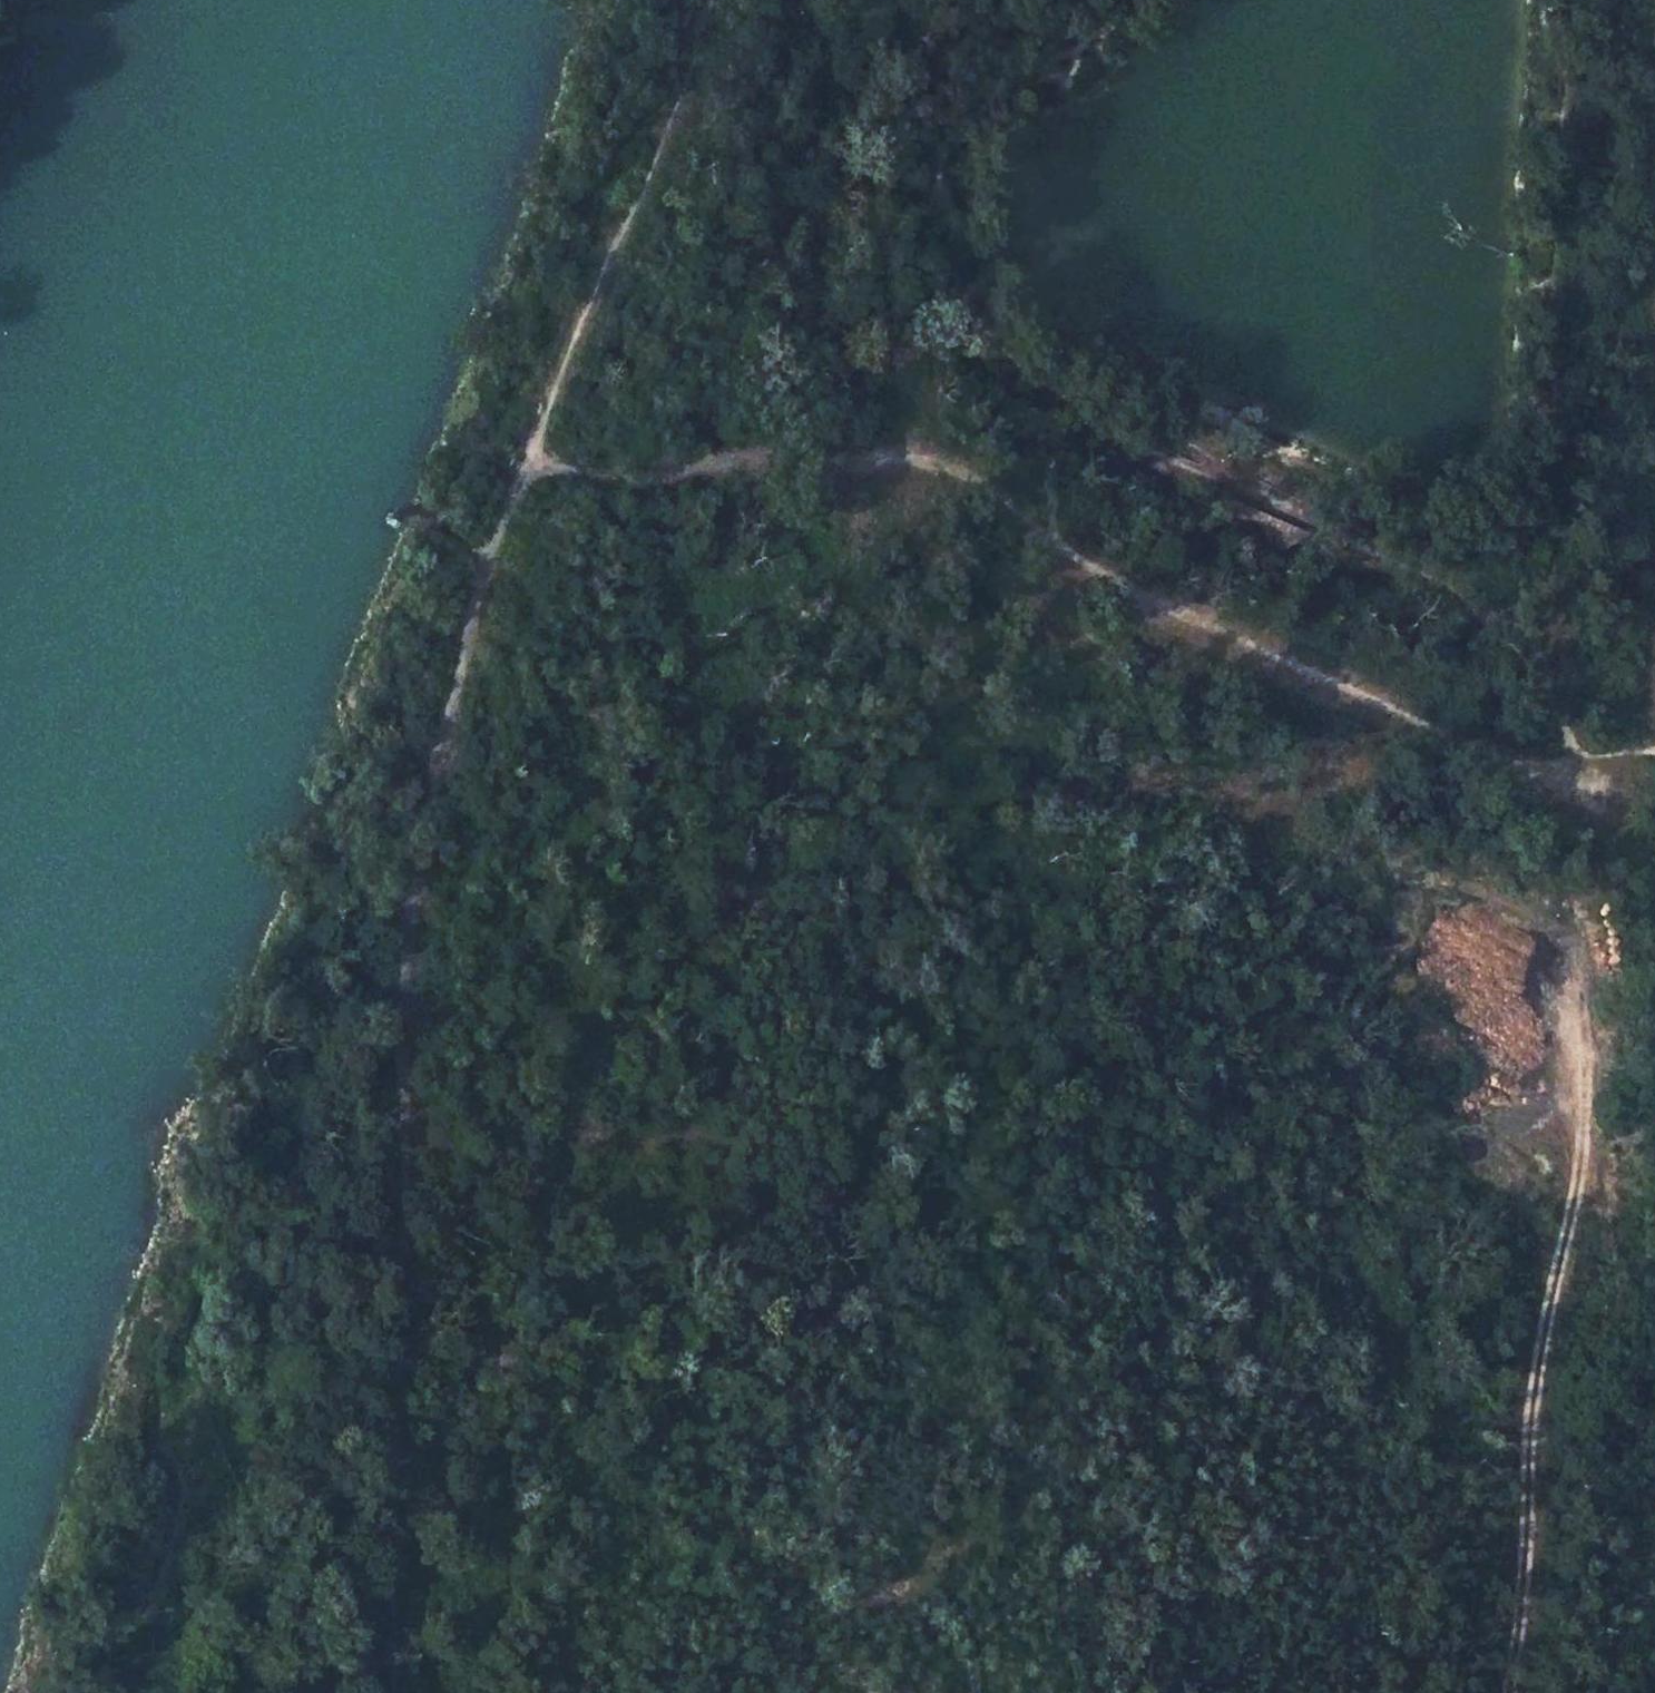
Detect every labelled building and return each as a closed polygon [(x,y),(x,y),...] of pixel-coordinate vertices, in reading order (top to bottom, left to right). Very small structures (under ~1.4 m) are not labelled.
[(1217,493),(1206,518),(1294,557),(1304,534),(1217,493)]
